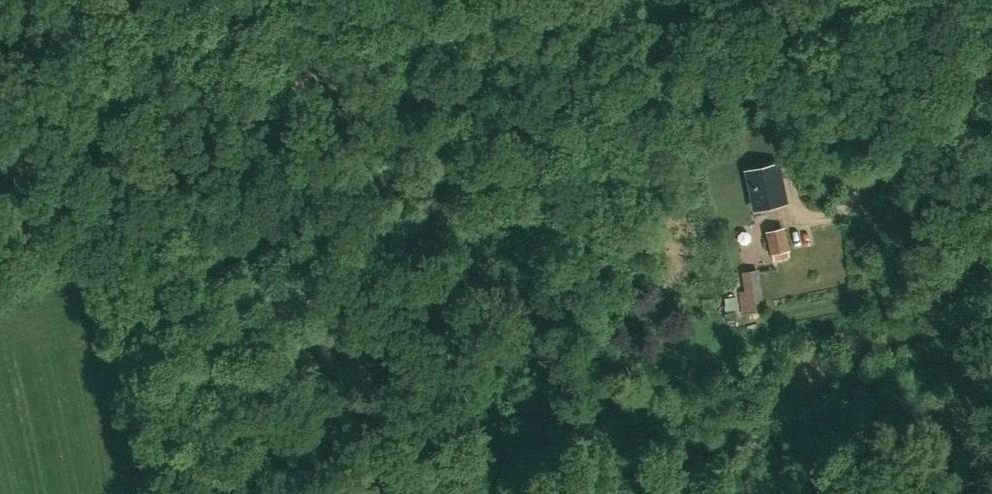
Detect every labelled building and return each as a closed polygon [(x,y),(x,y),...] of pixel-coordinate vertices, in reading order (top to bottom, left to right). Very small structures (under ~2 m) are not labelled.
[(755,206),(784,200),(776,165),(747,171),(755,206)] [(770,254),(771,254),(790,250),(785,228),(766,232),(770,254)] [(767,271),(751,271),(752,294),(769,293),(767,271)]
